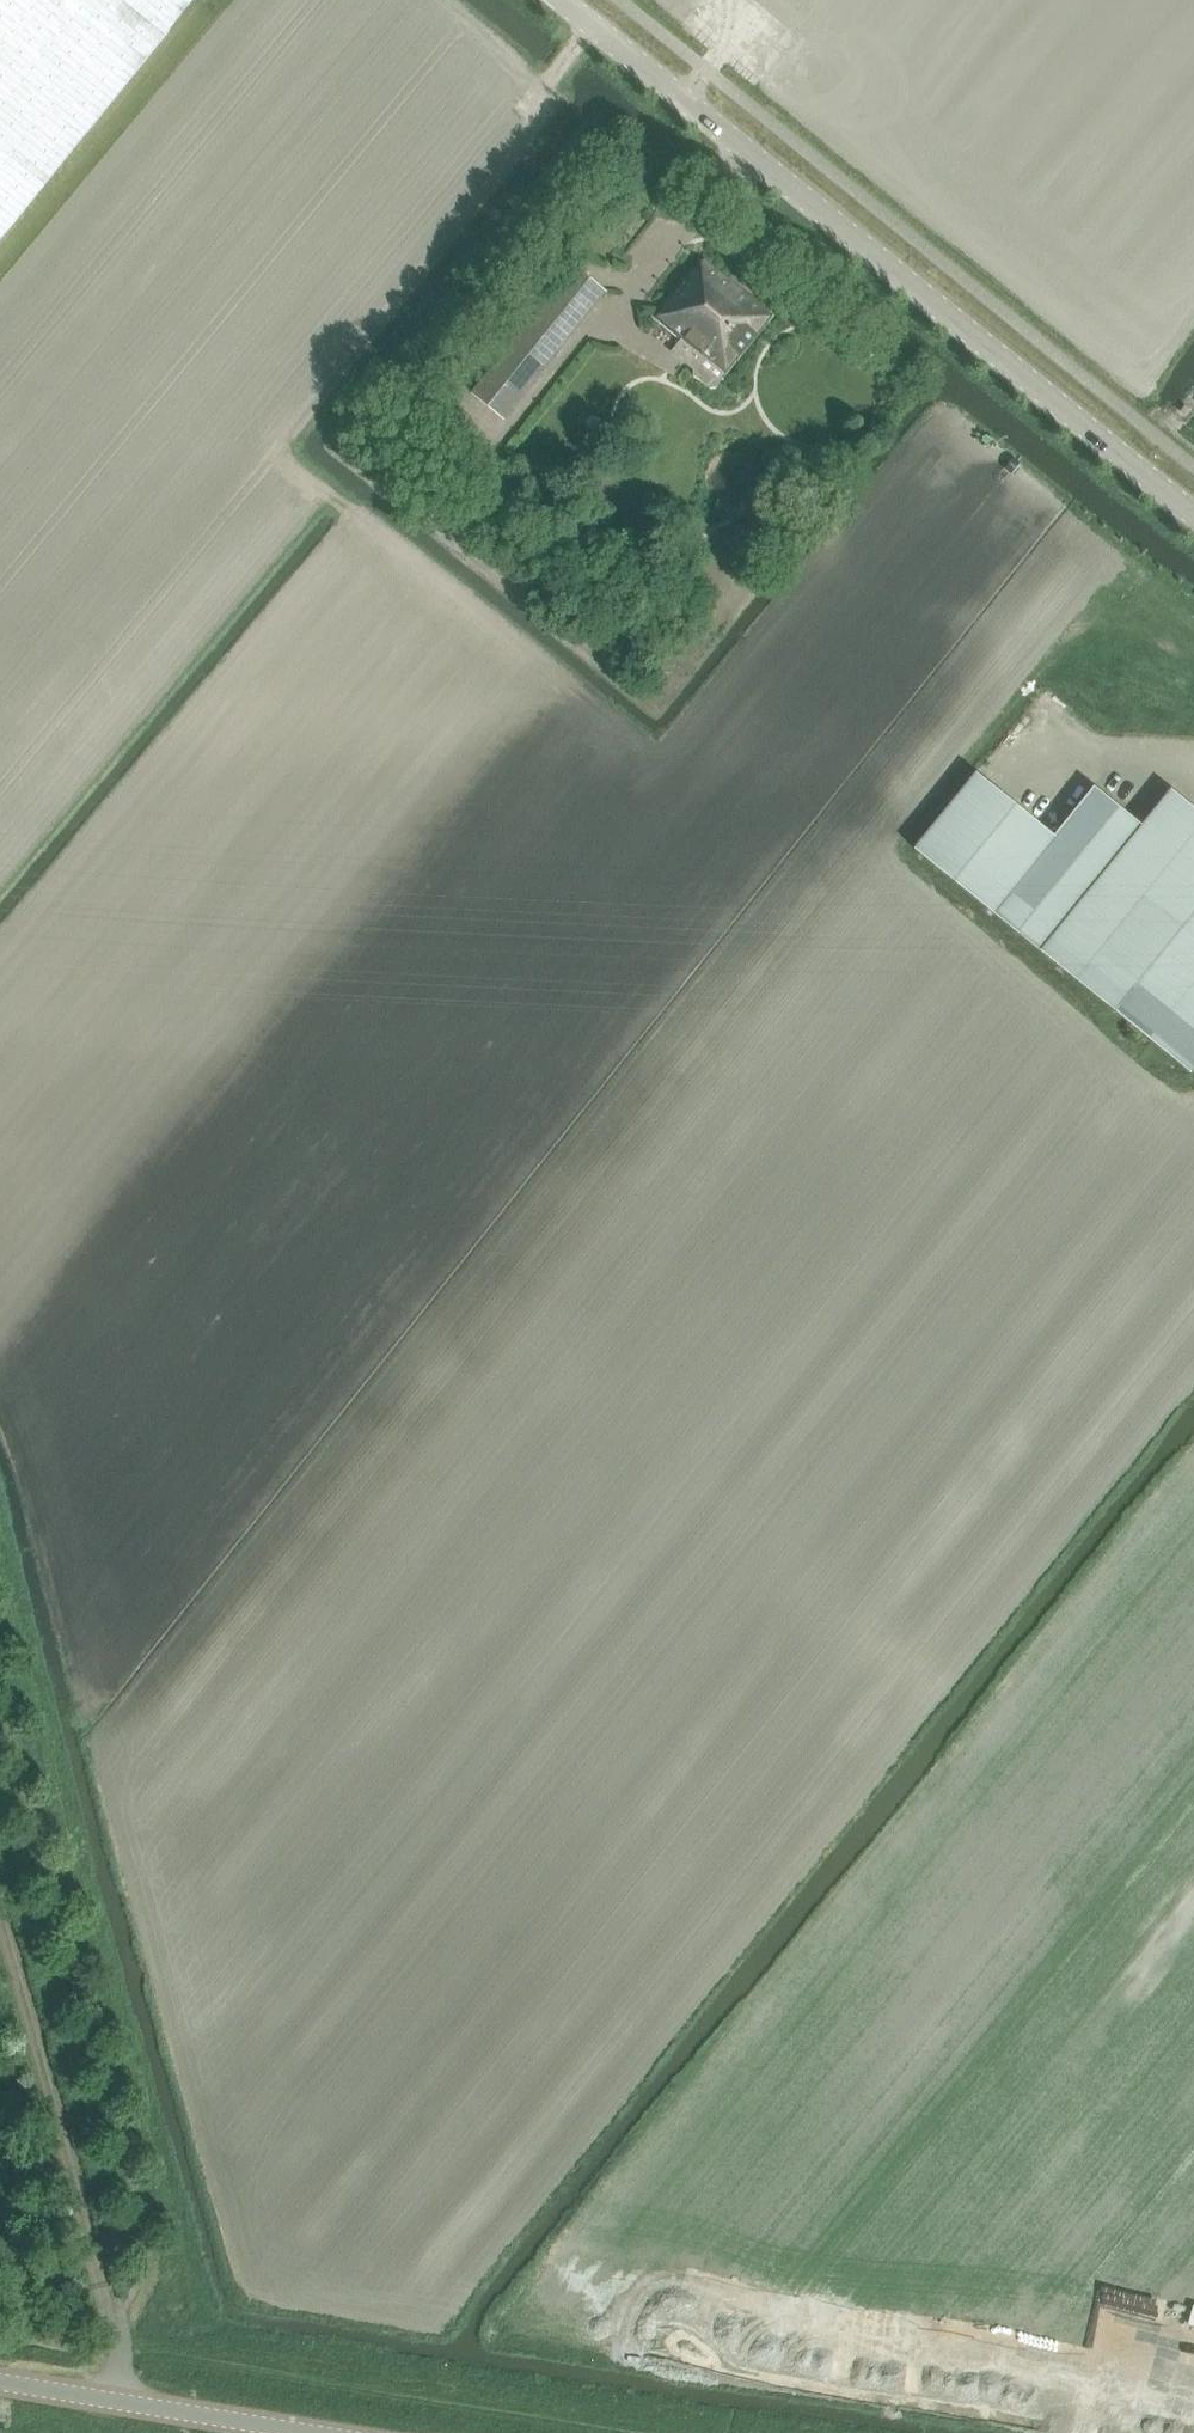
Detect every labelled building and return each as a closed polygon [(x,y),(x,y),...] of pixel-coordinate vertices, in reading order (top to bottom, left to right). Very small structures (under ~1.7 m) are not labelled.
[(12,234),(199,0),(0,0),(0,250),(12,234)] [(668,300),(654,318),(701,356),(704,358),(694,370),(694,377),(709,389),(716,388),(726,376),(773,317),(704,261),(690,278),(688,276),(668,300)] [(472,394),(492,410),(504,419),(606,292),(576,267),(472,394)] [(915,849),(1189,1072),(1193,1066),(1193,808),(1172,790),(1142,825),(1094,787),(1054,836),(977,773),(915,849)]
